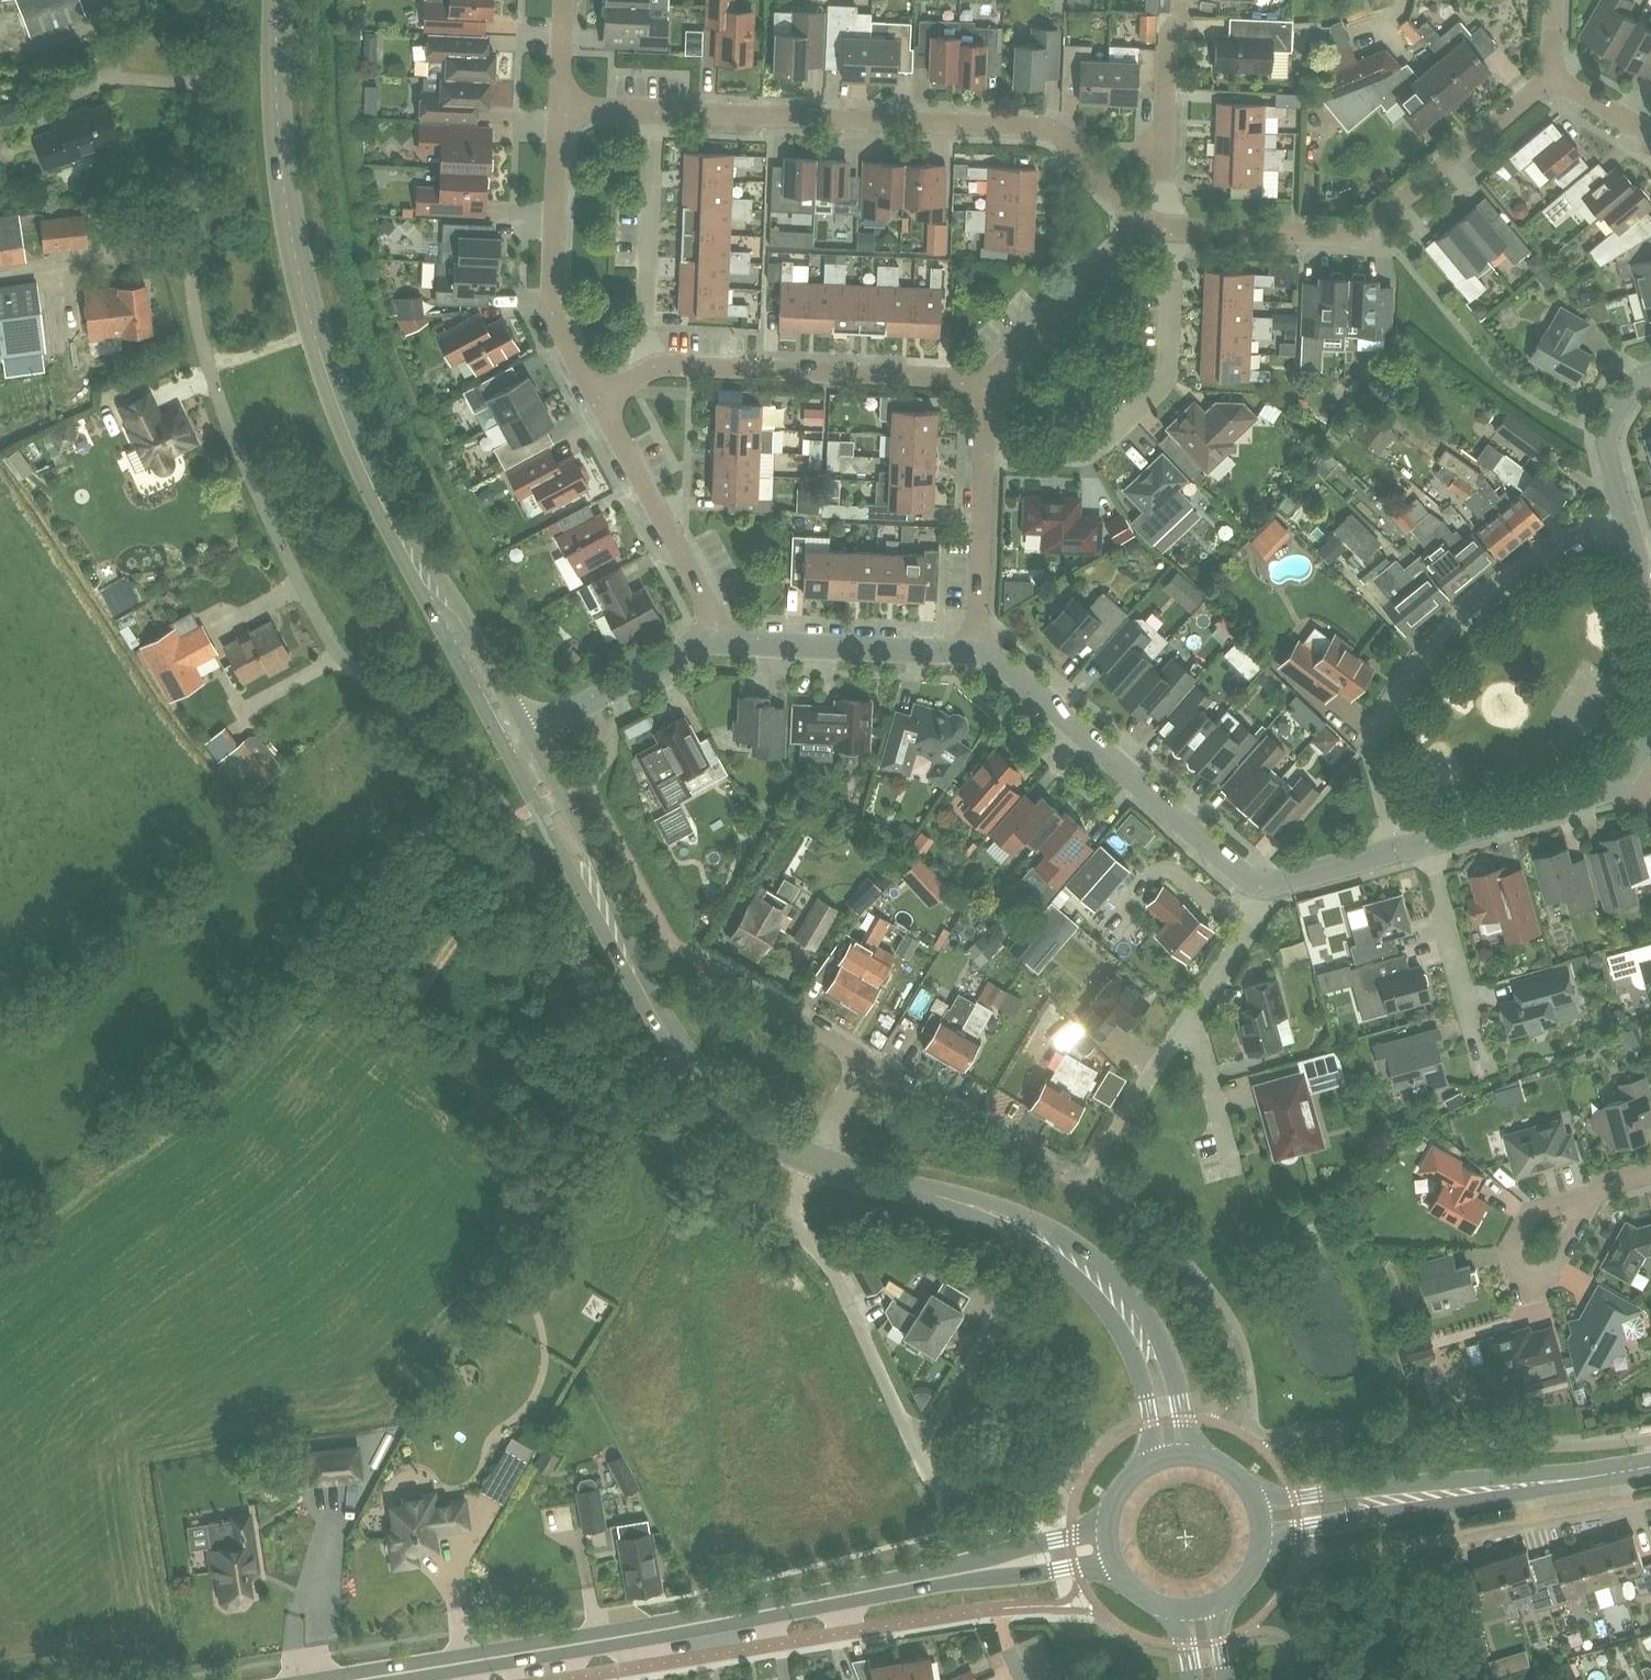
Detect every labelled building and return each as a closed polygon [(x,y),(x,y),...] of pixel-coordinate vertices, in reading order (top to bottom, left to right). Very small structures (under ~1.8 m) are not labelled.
[(31,34),(84,15),(79,0),(19,0),(31,34)] [(437,3),(426,2),(425,28),(485,30),(486,15),(491,15),(492,0),(437,0),(437,3)] [(750,63),(753,11),(733,10),(733,0),(706,0),(705,26),(718,27),(716,62),(750,63)] [(1143,9),(1155,10),(1156,0),(1144,0),(1143,9)] [(1170,0),(1159,0),(1158,10),(1169,11),(1170,0)] [(1633,0),(1602,0),(1581,35),(1616,56),(1637,20),(1627,14),(1634,1),(1633,0)] [(606,2),(604,43),(665,46),(667,4),(606,2)] [(828,5),(826,46),(843,47),(842,76),(868,78),(870,52),(871,20),(857,19),(857,6),(828,5)] [(821,65),(823,12),(793,11),(792,33),(777,33),(776,74),(805,75),(805,64),(821,65)] [(1141,14),(1141,27),(1156,27),(1157,15),(1141,14)] [(1220,35),(1219,52),(1218,68),(1270,70),(1271,50),(1291,51),(1293,19),(1248,17),(1247,33),(1244,36),(1220,35)] [(959,21),(919,19),(918,45),(931,46),(930,76),(932,76),(932,83),(946,84),(946,76),(956,77),(955,81),(956,81),(959,21)] [(871,20),(870,52),(868,78),(895,79),(896,47),(910,48),(911,22),(885,21),(885,29),(872,28),(872,20),(871,20)] [(974,21),(959,20),(959,21),(956,81),(982,82),(983,72),(1001,73),(1002,53),(997,53),(998,27),(974,26),(974,21)] [(1498,45),(1480,24),(1452,49),(1426,20),(1416,29),(1441,58),(1466,86),(1488,68),(1481,59),(1498,45)] [(1637,20),(1616,56),(1650,76),(1650,21),(1648,26),(1637,20)] [(684,28),(683,53),(701,53),(702,28),(684,28)] [(1016,44),(1015,52),(1014,84),(1042,85),(1043,76),(1056,76),(1058,29),(1033,28),(1032,45),(1016,44)] [(427,76),(443,77),(493,79),(494,50),(485,50),(486,34),(429,32),(427,76)] [(1063,44),(1063,52),(1062,73),(1080,74),(1078,100),(1107,101),(1109,59),(1090,59),(1091,45),(1063,44)] [(1109,59),(1107,101),(1135,102),(1136,76),(1154,77),(1155,47),(1109,45),(1109,59)] [(1328,96),(1400,66),(1385,49),(1329,72),(1328,96)] [(376,64),(377,57),(373,53),(364,53),(363,64),(376,64)] [(1466,86),(1441,58),(1418,77),(1443,105),(1454,97),(1457,101),(1469,91),(1466,87),(1466,86)] [(1407,109),(1403,112),(1420,132),(1435,120),(1431,115),(1443,105),(1418,77),(1406,62),(1400,66),(1328,96),(1324,97),(1346,125),(1371,104),(1370,103),(1378,96),(1385,105),(1396,96),(1407,109)] [(493,79),(443,77),(442,92),(422,91),(421,120),(477,122),(478,107),(487,107),(488,79),(493,79)] [(0,103),(0,126),(26,119),(20,97),(0,103)] [(378,101),(365,101),(365,116),(377,116),(378,101)] [(1217,102),(1216,129),(1264,131),(1264,115),(1285,116),(1286,105),(1265,105),(1265,104),(1217,102)] [(60,129),(35,137),(45,168),(73,159),(71,154),(119,138),(107,104),(78,114),(77,110),(57,116),(60,129)] [(490,127),(421,124),(420,150),(442,151),(441,169),(488,171),(490,127)] [(1555,139),(1545,126),(1509,156),(1520,170),(1534,158),(1550,178),(1553,175),(1562,186),(1588,165),(1579,154),(1580,153),(1563,132),(1555,139)] [(1216,129),(1215,156),(1283,159),(1284,148),(1263,147),(1264,131),(1216,129)] [(685,152),(684,179),(732,181),(732,165),(753,166),(753,155),(733,154),(685,152)] [(902,202),(904,156),(887,155),(887,162),(865,161),(862,215),(887,216),(888,202),(902,202)] [(941,218),(944,164),(922,163),(922,157),(904,156),(902,202),(917,203),(917,217),(941,218)] [(1283,159),(1215,156),(1214,183),(1261,185),(1262,168),(1283,169),(1283,159)] [(771,186),(770,210),(814,212),(815,194),(816,159),(786,158),(785,186),(771,186)] [(815,194),(832,195),(831,212),(858,214),(859,189),(845,189),(847,160),(816,159),(815,194)] [(967,177),(967,166),(968,164),(954,163),(953,177),(967,177)] [(1035,195),(1036,168),(988,166),(988,167),(967,166),(967,177),(988,177),(987,193),(1035,195)] [(1615,166),(1591,187),(1581,175),(1541,209),(1555,225),(1585,200),(1599,216),(1635,184),(1631,186),(1630,184),(1632,182),(1624,173),(1621,175),(1615,166)] [(440,187),(418,186),(417,212),(483,215),(485,172),(488,172),(488,171),(441,169),(440,187)] [(732,181),(684,179),(683,205),(751,208),(752,198),(731,197),(732,181)] [(1588,250),(1599,264),(1641,239),(1629,225),(1650,207),(1650,203),(1646,197),(1648,195),(1640,186),(1638,187),(1635,184),(1599,216),(1602,213),(1615,228),(1588,250)] [(966,208),(965,219),(1034,222),(1035,195),(987,193),(986,209),(966,208)] [(683,205),(682,232),(729,234),(730,218),(751,219),(751,208),(683,205)] [(1475,207),(1456,223),(1486,258),(1500,247),(1513,263),(1530,250),(1499,213),(1488,222),(1475,207)] [(0,215),(0,265),(26,261),(20,213),(0,215)] [(85,216),(43,220),(46,249),(87,245),(85,216)] [(986,230),(985,247),(1032,249),(1034,222),(965,219),(965,230),(986,230)] [(945,253),(945,221),(926,221),(925,253),(945,253)] [(499,240),(499,237),(467,236),(468,223),(442,222),(441,261),(441,262),(494,264),(494,265),(498,265),(498,253),(502,253),(504,250),(505,242),(502,240),(499,240)] [(1456,223),(1437,239),(1450,254),(1439,264),(1469,300),(1486,287),(1472,270),(1486,258),(1456,223)] [(682,232),(681,259),(749,262),(750,251),(729,250),(729,234),(682,232)] [(786,232),(770,232),(769,245),(785,246),(786,232)] [(1641,239),(1599,264),(1600,264),(1615,255),(1621,277),(1634,273),(1639,290),(1650,286),(1650,257),(1646,258),(1641,239)] [(681,259),(679,286),(727,288),(728,271),(749,272),(749,262),(681,259)] [(793,261),(782,260),(781,281),(780,281),(778,329),(805,330),(807,282),(792,281),(793,261)] [(489,303),(489,290),(493,290),(493,288),(497,288),(499,286),(500,278),(497,275),(494,275),(494,265),(494,264),(441,262),(441,261),(437,261),(435,301),(489,303)] [(823,282),(807,282),(805,330),(832,331),(835,262),(824,262),(823,282)] [(845,263),(835,262),(832,331),(859,332),(861,284),(844,283),(845,263)] [(876,285),(861,284),(859,332),(885,333),(888,265),(877,264),(876,285)] [(888,265),(885,333),(912,334),(914,286),(897,286),(898,265),(888,265)] [(914,286),(912,334),(939,336),(941,288),(940,288),(941,267),(930,267),(930,287),(914,286)] [(1253,273),(1253,272),(1205,270),(1204,297),(1252,299),(1252,284),(1273,285),(1274,274),(1253,273)] [(1304,282),(1301,332),(1345,334),(1348,278),(1344,277),(1343,271),(1332,271),(1330,277),(1319,276),(1319,283),(1304,282)] [(1348,278),(1345,334),(1389,336),(1390,309),(1391,286),(1376,286),(1377,279),(1365,278),(1364,272),(1353,272),(1351,278),(1348,278)] [(4,359),(3,355),(46,350),(37,281),(0,286),(0,359),(4,359)] [(120,286),(120,287),(87,290),(92,337),(125,333),(125,334),(151,331),(146,283),(120,286)] [(679,286),(678,312),(726,314),(747,315),(747,304),(727,303),(727,288),(679,286)] [(1639,290),(1646,317),(1633,321),(1637,336),(1650,332),(1650,286),(1639,290)] [(1596,303),(1594,294),(1588,291),(1580,293),(1583,306),(1596,303)] [(418,316),(422,316),(420,295),(398,298),(400,318),(403,318),(418,316)] [(1252,299),(1204,297),(1203,324),(1271,327),(1272,316),(1251,316),(1252,299)] [(1547,331),(1546,330),(1530,358),(1573,382),(1589,354),(1573,345),(1578,337),(1580,338),(1588,323),(1561,307),(1547,331)] [(487,326),(480,313),(436,336),(451,363),(466,355),(476,373),(495,362),(493,360),(517,347),(502,318),(487,326)] [(418,316),(403,318),(411,330),(422,323),(418,316)] [(1203,324),(1202,351),(1249,353),(1250,337),(1271,338),(1271,327),(1203,324)] [(1249,353),(1202,351),(1200,378),(1248,380),(1248,379),(1269,380),(1269,370),(1249,369),(1249,353)] [(487,377),(462,391),(485,430),(499,421),(540,399),(527,376),(496,394),(487,377)] [(716,401),(715,426),(772,428),(774,428),(775,405),(770,405),(771,390),(742,389),(742,402),(716,401)] [(148,392),(123,404),(152,463),(153,463),(155,468),(158,470),(160,471),(163,471),(165,471),(168,470),(170,469),(171,466),(172,464),(172,461),(172,458),(171,454),(195,442),(178,407),(159,416),(148,392)] [(880,395),(879,418),(891,421),(891,433),(935,435),(936,411),(893,409),(894,396),(880,395)] [(525,438),(553,423),(540,399),(499,421),(509,439),(494,447),(505,468),(533,453),(525,438)] [(1369,414),(1349,399),(1334,421),(1349,431),(1353,434),(1378,454),(1379,454),(1385,458),(1391,452),(1384,447),(1395,433),(1389,428),(1369,414)] [(1242,403),(1216,402),(1204,413),(1198,407),(1189,407),(1167,428),(1180,442),(1168,454),(1191,478),(1203,466),(1207,470),(1234,444),(1230,440),(1255,417),(1242,403)] [(803,422),(822,423),(822,409),(803,409),(803,422)] [(1543,439),(1507,413),(1496,428),(1531,454),(1543,439)] [(77,436),(71,425),(54,434),(63,450),(74,445),(77,436)] [(772,428),(715,426),(714,449),(758,451),(758,450),(771,451),(772,428)] [(935,435),(891,433),(890,457),(934,459),(935,435)] [(809,453),(821,454),(822,439),(809,438),(809,453)] [(827,439),(827,454),(839,455),(840,440),(827,439)] [(1475,457),(1490,468),(1501,452),(1485,442),(1475,457)] [(558,463),(550,449),(507,472),(520,497),(534,489),(544,508),(587,485),(585,483),(591,480),(582,464),(577,467),(571,457),(558,463)] [(714,449),(713,473),(757,475),(757,464),(758,451),(714,449)] [(1446,449),(1437,461),(1456,475),(1485,495),(1520,538),(1542,520),(1520,494),(1513,500),(1505,491),(1500,495),(1481,473),(1446,449)] [(821,454),(809,453),(808,468),(821,469),(821,454)] [(1187,479),(1162,453),(1124,490),(1142,509),(1128,522),(1150,544),(1174,521),(1183,513),(1191,504),(1183,496),(1177,489),(1187,479)] [(1565,493),(1535,471),(1532,474),(1503,453),(1491,468),(1523,491),(1523,490),(1552,511),(1565,493)] [(839,455),(827,454),(826,469),(838,470),(839,455)] [(889,471),(879,471),(868,470),(868,480),(889,481),(933,483),(934,459),(890,457),(889,471)] [(756,499),(757,475),(713,473),(712,498),(737,499),(736,512),(771,513),(772,499),(756,499)] [(1464,500),(1484,523),(1476,530),(1498,556),(1520,538),(1485,495),(1456,475),(1447,487),(1464,500)] [(488,481),(473,489),(486,514),(501,506),(488,481)] [(865,502),(865,505),(867,505),(866,517),(888,518),(889,505),(932,507),(933,483),(889,481),(888,493),(875,496),(875,503),(865,502)] [(795,487),(795,511),(818,511),(818,487),(795,487)] [(1642,496),(1650,524),(1650,493),(1642,496)] [(1079,498),(1025,496),(1023,531),(1052,532),(1052,550),(1097,552),(1099,550),(1100,521),(1078,520),(1079,498)] [(1416,496),(1404,507),(1418,521),(1423,517),(1429,512),(1416,496)] [(1406,532),(1411,528),(1428,548),(1417,557),(1428,569),(1429,568),(1451,594),(1473,576),(1423,517),(1418,521),(1404,507),(1397,499),(1387,508),(1406,532)] [(822,503),(822,512),(821,515),(836,516),(837,503),(822,503)] [(852,504),(837,503),(836,516),(851,517),(852,504)] [(865,505),(852,504),(851,517),(866,517),(867,505),(865,505)] [(1344,542),(1357,555),(1363,561),(1366,563),(1372,558),(1381,568),(1389,561),(1382,552),(1377,547),(1382,542),(1351,512),(1332,530),(1344,542)] [(1423,517),(1473,576),(1494,558),(1473,532),(1464,539),(1456,529),(1453,532),(1443,520),(1442,521),(1429,512),(1423,517)] [(555,538),(564,554),(554,559),(570,588),(582,582),(578,574),(620,551),(608,530),(610,529),(601,513),(572,529),(565,516),(557,520),(564,533),(555,538)] [(1248,543),(1265,558),(1290,531),(1273,515),(1248,543)] [(914,525),(901,524),(901,539),(913,540),(914,525)] [(827,594),(829,550),(830,538),(792,535),(791,562),(804,562),(803,593),(827,594)] [(900,553),(898,597),(923,599),(924,577),(938,578),(939,549),(924,548),(924,554),(900,553)] [(851,595),(853,551),(829,550),(827,594),(851,595)] [(876,552),(853,551),(851,595),(875,596),(876,552)] [(876,552),(875,596),(898,597),(900,553),(876,552)] [(1426,615),(1387,567),(1372,579),(1370,576),(1381,568),(1372,558),(1366,563),(1363,561),(1357,555),(1347,563),(1363,583),(1364,582),(1383,606),(1404,633),(1426,615)] [(1417,557),(1403,569),(1396,560),(1387,567),(1426,615),(1448,597),(1426,571),(1428,569),(1417,557)] [(657,616),(643,589),(631,595),(617,569),(593,582),(608,608),(604,610),(618,637),(657,616)] [(1004,599),(1032,597),(1031,578),(1002,580),(1004,599)] [(1204,595),(1193,585),(1179,601),(1190,611),(1204,595)] [(1086,609),(1074,597),(1044,630),(1070,652),(1082,638),(1095,650),(1128,614),(1102,591),(1086,609)] [(1118,696),(1119,696),(1167,642),(1141,618),(1129,620),(1094,659),(1105,669),(1100,674),(1121,693),(1118,696)] [(288,656),(270,622),(226,646),(244,680),(265,669),(267,672),(272,674),(285,666),(286,662),(284,659),(288,656)] [(180,639),(174,629),(143,646),(172,698),(203,682),(193,664),(216,651),(203,626),(180,639)] [(1298,641),(1280,664),(1324,698),(1335,684),(1350,696),(1371,668),(1347,649),(1349,646),(1335,635),(1319,656),(1298,641)] [(1159,674),(1148,664),(1168,642),(1167,642),(1119,696),(1140,715),(1147,707),(1158,717),(1194,677),(1173,659),(1159,674)] [(570,647),(560,658),(571,668),(582,657),(570,647)] [(1253,659),(1240,673),(1246,679),(1259,666),(1253,659)] [(1193,684),(1154,728),(1174,745),(1172,747),(1173,752),(1176,755),(1181,755),(1183,753),(1186,755),(1215,722),(1202,711),(1211,700),(1193,684)] [(784,707),(769,706),(769,697),(741,696),(740,720),(735,720),(735,737),(754,738),(754,754),(782,755),(784,707)] [(835,706),(793,704),(792,740),(833,742),(833,747),(839,747),(845,753),(855,754),(862,748),(868,748),(870,706),(867,702),(835,700),(835,706)] [(911,716),(896,712),(881,765),(908,772),(914,749),(918,750),(919,746),(924,747),(939,757),(927,774),(945,786),(970,750),(956,741),(965,727),(966,722),(964,718),(958,715),(954,714),(949,716),(946,714),(944,716),(942,715),(938,713),(935,712),(936,709),(915,704),(911,716)] [(660,742),(637,754),(665,807),(727,773),(708,737),(696,743),(682,717),(655,732),(660,742)] [(1228,734),(1215,722),(1186,755),(1189,758),(1187,760),(1187,764),(1191,768),(1196,768),(1198,766),(1217,783),(1257,738),(1238,722),(1228,734)] [(1323,725),(1310,739),(1325,752),(1338,738),(1323,725)] [(1250,812),(1277,781),(1282,775),(1272,766),(1285,751),(1266,734),(1220,786),(1239,802),(1236,806),(1245,814),(1248,811),(1250,812)] [(268,779),(240,744),(221,759),(250,794),(268,779)] [(971,771),(972,776),(959,790),(974,803),(965,813),(985,830),(1017,794),(1006,785),(1018,771),(994,750),(983,763),(979,762),(971,771)] [(809,769),(803,768),(798,772),(798,779),(802,784),(808,784),(813,780),(814,773),(809,769)] [(1293,785),(1282,775),(1277,781),(1250,812),(1251,813),(1248,816),(1258,825),(1261,821),(1280,838),(1320,793),(1301,776),(1293,785)] [(1041,797),(1036,802),(1024,792),(989,833),(1011,852),(1024,837),(1035,847),(1038,844),(1062,816),(1062,815),(1041,797)] [(665,842),(692,830),(680,803),(653,815),(665,842)] [(1138,845),(1152,831),(1132,810),(1118,824),(1138,845)] [(1082,837),(1086,831),(1065,812),(1062,815),(1062,816),(1038,844),(1049,853),(1035,868),(1057,888),(1093,847),(1082,837)] [(1607,849),(1592,853),(1598,872),(1597,872),(1608,909),(1637,901),(1629,873),(1650,867),(1650,860),(1650,855),(1643,857),(1636,831),(1623,835),(1621,832),(1618,830),(1614,830),(1611,832),(1609,835),(1609,839),(1604,840),(1607,849)] [(1093,909),(1128,869),(1101,845),(1052,901),(1059,907),(1073,892),(1093,909)] [(1572,862),(1568,848),(1536,857),(1548,899),(1567,894),(1572,911),(1597,904),(1584,859),(1572,862)] [(919,857),(902,874),(930,904),(948,887),(919,857)] [(1539,932),(1521,870),(1507,874),(1504,870),(1490,871),(1488,867),(1484,865),(1479,865),(1475,867),(1473,871),(1473,876),(1479,898),(1470,900),(1476,919),(1479,921),(1501,915),(1508,940),(1539,932)] [(860,886),(873,898),(882,889),(869,876),(860,886)] [(764,886),(759,895),(750,909),(748,907),(731,935),(746,945),(743,950),(757,959),(761,953),(761,954),(778,926),(787,931),(795,918),(783,911),(789,901),(764,886)] [(1211,930),(1183,905),(1183,906),(1164,889),(1149,906),(1168,923),(1157,934),(1185,959),(1211,930)] [(1365,905),(1365,906),(1347,911),(1352,928),(1351,928),(1356,944),(1350,946),(1355,962),(1389,952),(1385,938),(1411,931),(1402,898),(1397,896),(1365,905)] [(819,898),(796,937),(814,948),(837,909),(819,898)] [(1010,948),(1025,961),(1046,936),(1032,924),(1010,948)] [(965,949),(979,963),(1002,941),(987,927),(965,949)] [(905,932),(889,961),(903,969),(920,940),(905,932)] [(844,1000),(862,970),(867,961),(872,952),(877,944),(864,937),(862,940),(861,942),(852,937),(838,961),(841,962),(827,986),(825,989),(829,992),(828,994),(835,998),(836,996),(844,1000)] [(1280,947),(1285,959),(1306,951),(1301,939),(1280,947)] [(1609,955),(1615,977),(1633,972),(1635,980),(1637,983),(1641,985),(1645,986),(1649,985),(1650,992),(1650,943),(1609,955)] [(1422,971),(1420,966),(1390,974),(1386,958),(1356,966),(1364,993),(1381,988),(1387,1010),(1429,998),(1426,986),(1428,981),(1426,973),(1422,971)] [(876,966),(867,961),(862,970),(844,1000),(852,1005),(851,1007),(858,1011),(860,1009),(863,1012),(881,981),(871,975),(876,966)] [(1576,999),(1568,967),(1516,981),(1520,998),(1504,1003),(1505,1007),(1501,1010),(1503,1019),(1509,1020),(1513,1034),(1558,1022),(1553,1005),(1576,999)] [(1147,1002),(1114,973),(1093,998),(1095,1001),(1079,1020),(1100,1039),(1117,1020),(1125,1027),(1147,1002)] [(1252,1008),(1237,1012),(1244,1036),(1242,1039),(1245,1048),(1247,1050),(1249,1054),(1281,1046),(1273,1019),(1286,1015),(1276,979),(1246,987),(1252,1008)] [(922,1029),(932,1034),(925,1047),(928,1049),(927,1051),(935,1056),(936,1054),(944,1058),(976,1002),(959,993),(950,1008),(953,1010),(950,1013),(946,1011),(942,1017),(932,1011),(922,1029)] [(959,1067),(963,1069),(980,1039),(977,1037),(993,1010),(977,1000),(976,1002),(944,1058),(951,1063),(950,1065),(958,1069),(959,1067)] [(1438,1028),(1374,1046),(1379,1066),(1389,1063),(1395,1085),(1410,1081),(1414,1092),(1446,1083),(1435,1045),(1442,1043),(1438,1028)] [(1299,1058),(1308,1090),(1343,1081),(1334,1048),(1299,1058)] [(1081,1061),(1065,1052),(1049,1079),(1046,1078),(1029,1108),(1033,1110),(1031,1113),(1047,1121),(1081,1061)] [(1097,1070),(1081,1061),(1047,1121),(1062,1130),(1063,1128),(1067,1130),(1085,1100),(1082,1098),(1097,1070)] [(1106,1067),(1092,1094),(1109,1103),(1124,1076),(1106,1067)] [(1296,1156),(1297,1151),(1322,1145),(1302,1073),(1255,1086),(1275,1158),(1279,1157),(1282,1160),(1287,1162),(1292,1160),(1296,1156)] [(1644,1126),(1650,1124),(1650,1097),(1646,1078),(1621,1085),(1625,1099),(1608,1103),(1609,1105),(1593,1119),(1595,1127),(1609,1137),(1617,1135),(1620,1146),(1647,1138),(1644,1126)] [(1498,1106),(1525,1099),(1520,1082),(1494,1088),(1498,1106)] [(1566,1135),(1562,1120),(1507,1135),(1518,1175),(1578,1157),(1571,1134),(1566,1135)] [(1486,1177),(1462,1164),(1464,1162),(1434,1145),(1424,1163),(1447,1176),(1447,1177),(1448,1181),(1432,1210),(1471,1232),(1487,1203),(1475,1196),(1486,1177)] [(1638,1228),(1628,1222),(1604,1264),(1631,1279),(1645,1254),(1650,1252),(1650,1225),(1638,1228)] [(864,1254),(851,1262),(868,1292),(881,1285),(864,1254)] [(1439,1273),(1435,1259),(1420,1263),(1435,1316),(1452,1311),(1451,1306),(1465,1302),(1464,1298),(1478,1294),(1470,1265),(1439,1273)] [(1631,1337),(1639,1335),(1644,1331),(1646,1324),(1644,1317),(1638,1310),(1639,1308),(1598,1285),(1578,1321),(1573,1322),(1576,1332),(1572,1339),(1580,1368),(1610,1360),(1612,1356),(1627,1352),(1623,1338),(1624,1336),(1631,1337)] [(897,1301),(910,1308),(949,1332),(962,1310),(931,1291),(925,1301),(905,1289),(897,1301)] [(910,1308),(897,1301),(892,1298),(885,1309),(892,1323),(892,1324),(906,1333),(905,1335),(908,1337),(907,1345),(917,1351),(923,1347),(935,1354),(949,1332),(910,1308)] [(1566,1377),(1552,1327),(1532,1333),(1530,1328),(1483,1341),(1489,1363),(1473,1367),(1479,1389),(1522,1377),(1525,1389),(1566,1377)] [(1403,1363),(1436,1353),(1431,1335),(1398,1344),(1403,1363)] [(478,1489),(501,1501),(531,1445),(509,1433),(478,1489)] [(548,1473),(560,1456),(546,1446),(533,1464),(548,1473)] [(310,1453),(313,1480),(359,1475),(356,1448),(310,1453)] [(607,1461),(624,1495),(640,1486),(623,1452),(607,1461)] [(598,1488),(597,1488),(596,1482),(594,1479),(590,1478),(582,1479),(579,1482),(578,1485),(579,1491),(578,1491),(584,1529),(604,1526),(598,1488)] [(403,1503),(392,1505),(395,1525),(388,1526),(390,1538),(388,1539),(387,1541),(386,1543),(386,1545),(386,1547),(387,1549),(388,1551),(389,1552),(391,1553),(392,1554),(394,1566),(418,1562),(416,1550),(436,1547),(434,1531),(469,1526),(464,1499),(437,1503),(435,1491),(402,1497),(403,1503)] [(216,1549),(211,1549),(215,1571),(219,1570),(224,1600),(228,1603),(235,1602),(237,1598),(237,1592),(254,1589),(251,1572),(261,1571),(253,1515),(212,1521),(216,1549)] [(628,1592),(660,1587),(651,1533),(648,1518),(617,1524),(619,1538),(628,1592)] [(1633,1533),(1618,1537),(1616,1531),(1611,1533),(1610,1530),(1605,1532),(1608,1540),(1619,1578),(1634,1574),(1640,1595),(1650,1591),(1650,1563),(1643,1565),(1633,1533)] [(1619,1578),(1608,1540),(1593,1545),(1591,1539),(1586,1541),(1585,1538),(1578,1540),(1581,1548),(1593,1586),(1609,1581),(1615,1602),(1626,1599),(1619,1578)] [(1599,1607),(1593,1586),(1581,1548),(1567,1553),(1566,1547),(1560,1548),(1560,1545),(1554,1547),(1562,1573),(1549,1577),(1557,1604),(1571,1600),(1569,1594),(1584,1589),(1590,1610),(1599,1607)] [(1498,1549),(1501,1556),(1513,1595),(1527,1590),(1534,1611),(1557,1604),(1549,1577),(1536,1581),(1526,1548),(1512,1553),(1511,1548),(1505,1549),(1504,1547),(1498,1549)] [(1485,1555),(1479,1557),(1478,1555),(1473,1556),(1487,1602),(1502,1598),(1509,1619),(1519,1616),(1513,1595),(1501,1556),(1487,1560),(1485,1555)] [(929,1656),(900,1660),(903,1679),(933,1679),(929,1656)] [(1509,1671),(1504,1656),(1490,1660),(1495,1676),(1509,1671)] [(900,1660),(870,1665),(873,1679),(903,1679),(900,1660)] [(971,1669),(946,1679),(977,1679),(971,1669)]
